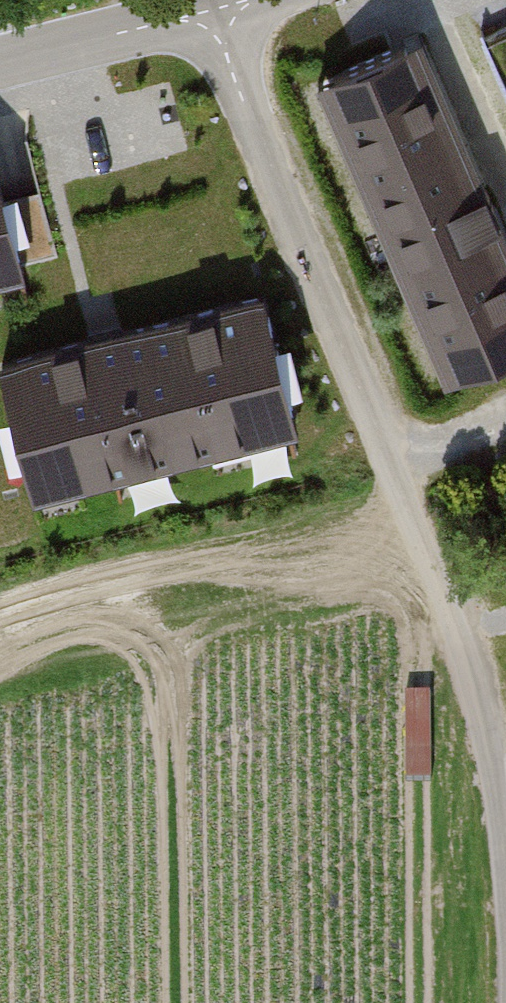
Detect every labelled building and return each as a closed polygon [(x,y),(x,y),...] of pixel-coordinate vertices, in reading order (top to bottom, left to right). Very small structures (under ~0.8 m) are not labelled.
[(316,68),(443,368),(505,342),(505,221),(505,220),(483,167),(440,64),(422,23),(341,57),(316,68)] [(505,73),(505,25),(489,33),(505,73)] [(21,268),(0,186),(0,274),(21,268)] [(264,298),(1,364),(29,458),(39,491),(80,479),(210,441),(225,437),(251,430),(295,419),(264,298)]
